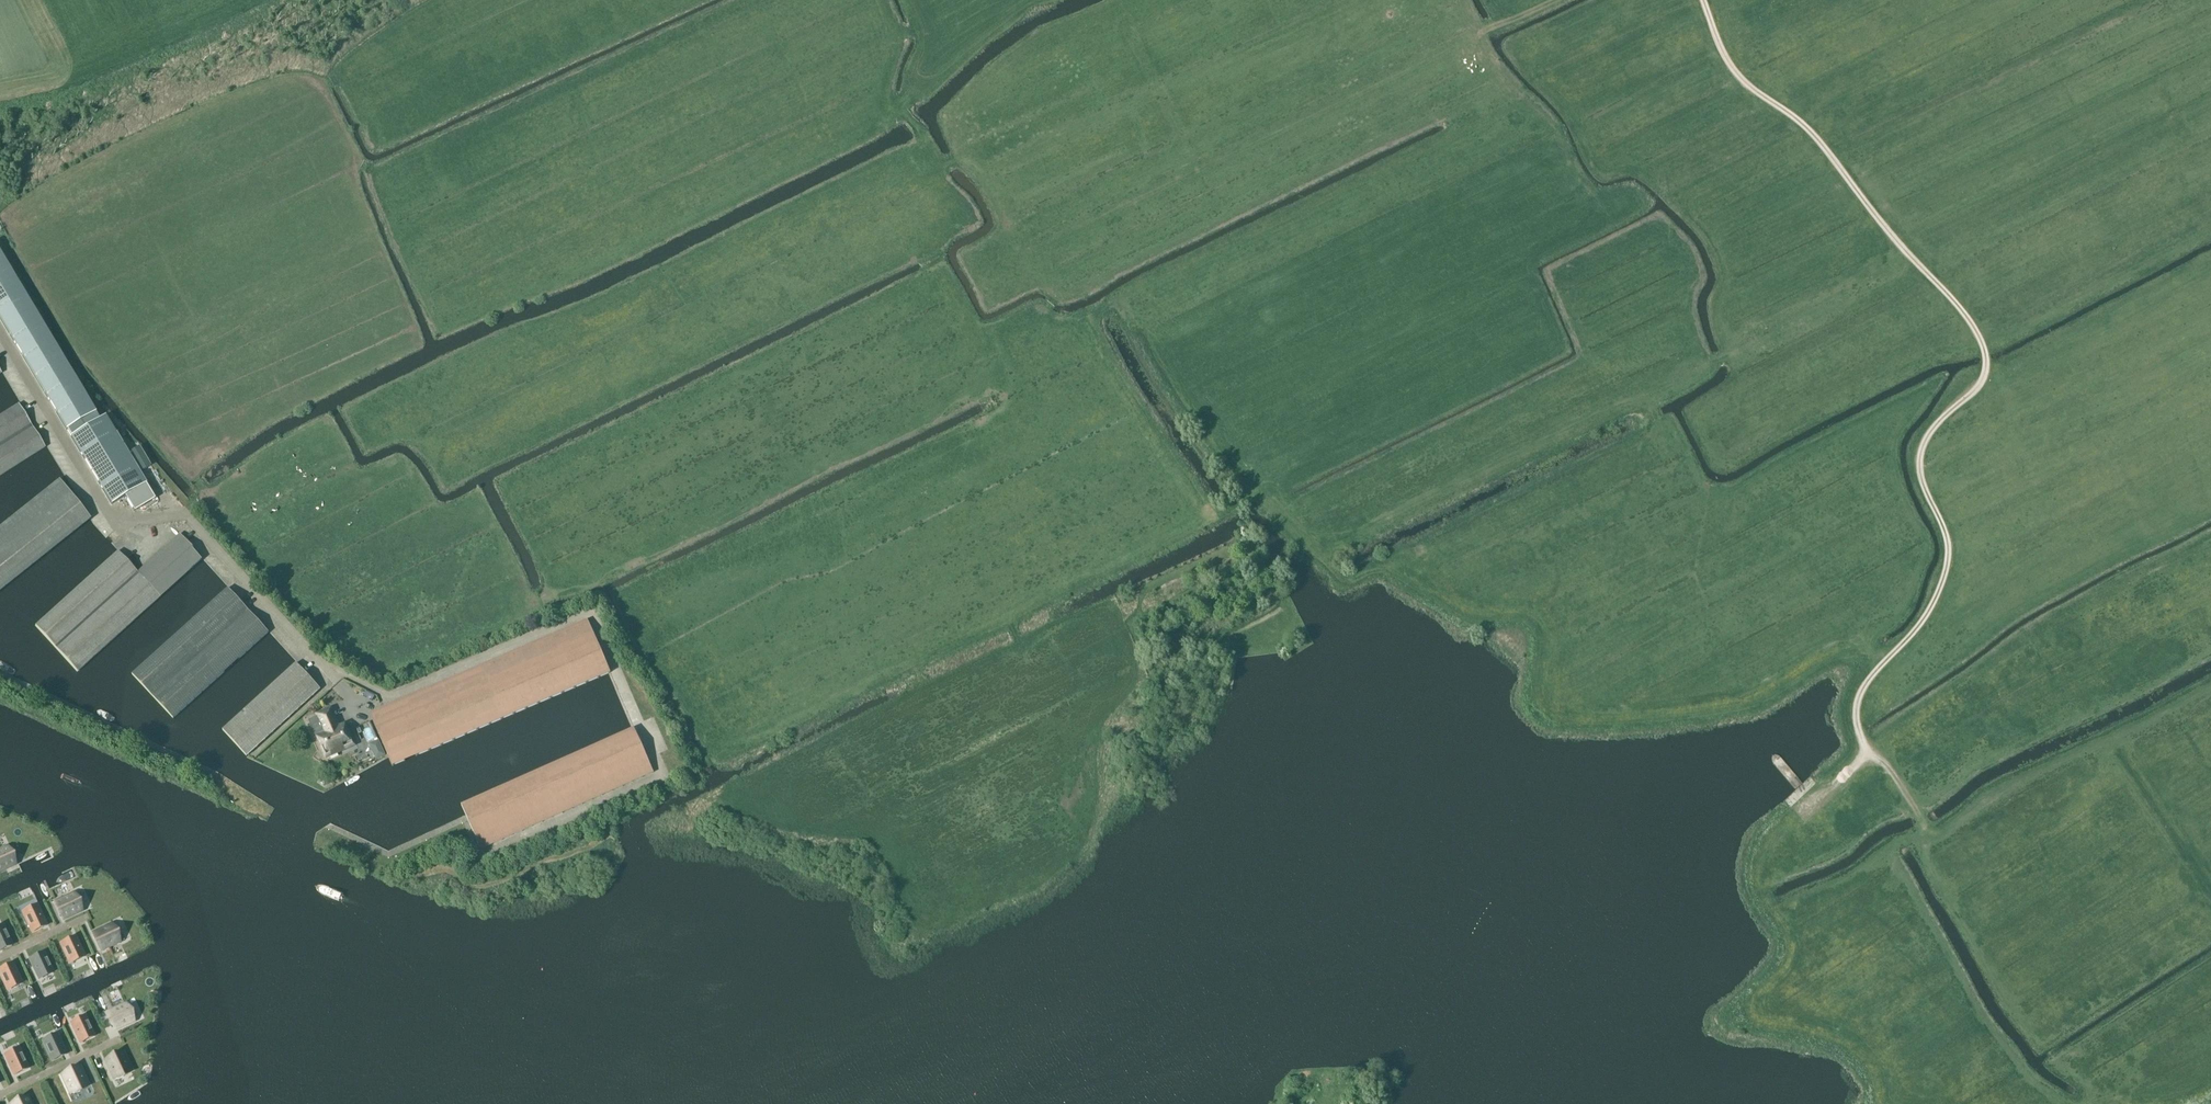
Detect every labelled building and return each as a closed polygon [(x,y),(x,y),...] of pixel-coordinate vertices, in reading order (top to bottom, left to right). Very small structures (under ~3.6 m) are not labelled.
[(67,432),(97,414),(0,253),(0,321),(67,432)] [(18,404),(0,416),(0,446),(32,426),(18,404)] [(155,500),(105,417),(71,437),(112,505),(125,497),(134,512),(155,500)] [(32,426),(0,446),(0,476),(45,448),(32,426)] [(60,481),(0,527),(0,557),(74,500),(60,481)] [(74,500),(0,557),(0,587),(88,519),(74,500)] [(202,559),(181,537),(139,575),(138,574),(56,649),(77,672),(202,559)] [(138,574),(118,551),(35,626),(56,649),(138,574)] [(248,611),(228,588),(133,675),(154,697),(248,611)] [(269,633),(248,611),(154,697),(174,719),(269,633)] [(588,620),(369,713),(392,766),(610,673),(588,620)] [(320,690),(296,663),(222,730),(246,756),(320,690)] [(340,730),(331,709),(317,715),(325,733),(316,737),(326,759),(341,752),(340,749),(353,743),(346,727),(340,730)] [(367,739),(376,735),(373,727),(359,727),(360,735),(365,735),(367,739)] [(652,771),(633,727),(460,801),(479,846),(652,771)] [(15,864),(13,855),(7,848),(4,849),(0,851),(0,871),(12,866),(15,864)] [(78,912),(82,911),(79,902),(74,894),(71,896),(71,895),(55,903),(63,920),(78,912)] [(25,916),(32,933),(46,926),(39,910),(37,907),(30,909),(24,913),(25,916)] [(116,943),(119,942),(117,933),(112,925),(109,927),(108,926),(93,934),(101,951),(116,943)] [(12,946),(4,930),(3,927),(0,927),(0,951),(12,946)] [(68,959),(70,963),(77,961),(84,956),(82,953),(75,937),(61,943),(68,960),(68,959)] [(37,975),(39,978),(46,977),(52,972),(51,969),(43,953),(30,959),(37,975)] [(7,989),(15,987),(21,983),(20,980),(12,964),(0,969),(0,974),(6,986),(7,989)] [(130,1023),(133,1021),(131,1012),(126,1005),(123,1006),(107,1013),(115,1030),(130,1023)] [(73,1027),(80,1043),(94,1037),(87,1021),(86,1021),(85,1018),(78,1020),(71,1024),(73,1027)] [(59,1039),(57,1036),(50,1038),(43,1042),(45,1045),(52,1061),(66,1055),(59,1039)] [(20,1053),(19,1050),(12,1052),(5,1056),(7,1059),(14,1075),(28,1069),(21,1053),(20,1053)] [(112,1076),(114,1080),(123,1077),(130,1072),(129,1069),(122,1053),(105,1061),(112,1077),(112,1076)] [(69,1091),(71,1094),(80,1091),(88,1086),(86,1083),(79,1067),(62,1075),(69,1091)]
